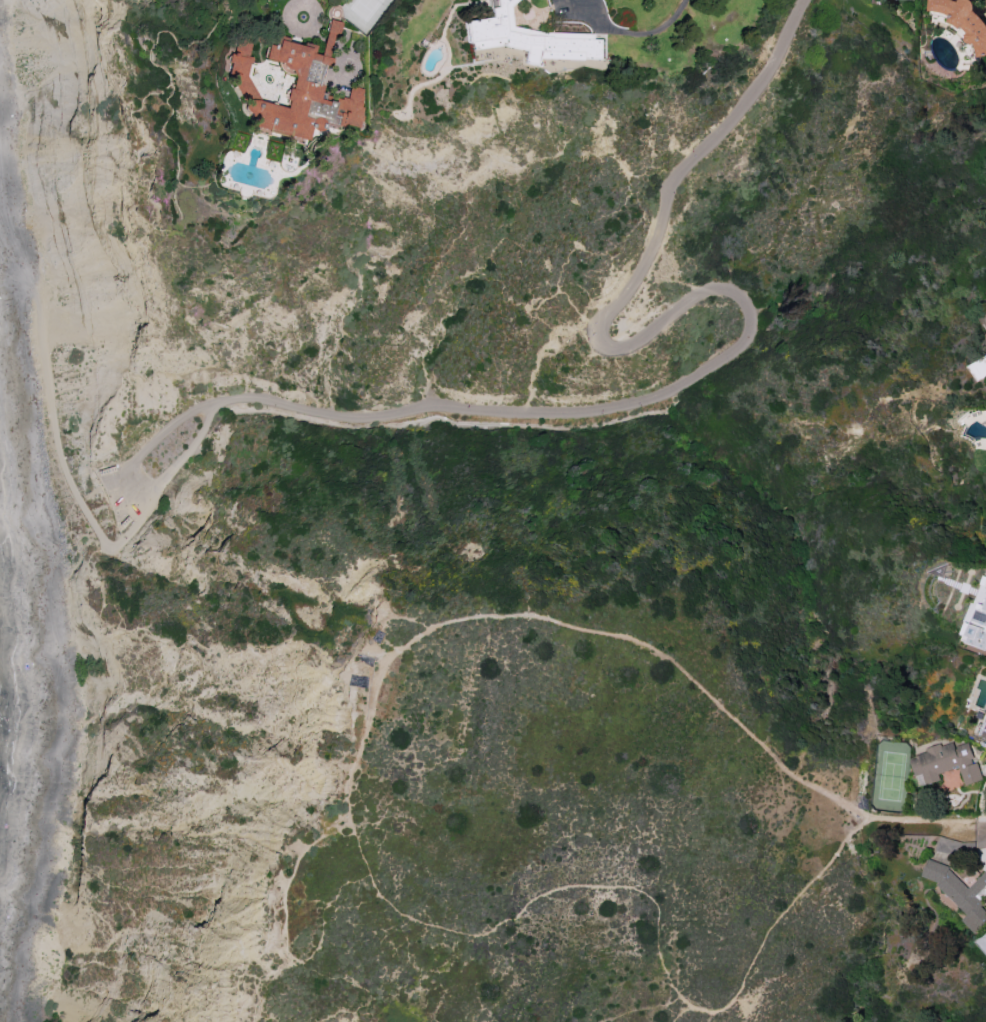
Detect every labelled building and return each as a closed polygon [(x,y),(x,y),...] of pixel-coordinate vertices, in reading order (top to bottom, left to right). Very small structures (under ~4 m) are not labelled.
[(500,7),(499,0),(520,0),(512,7),(515,27),(539,31),(542,32),(594,33),(594,39),(602,39),(602,59),(584,58),(542,58),(541,67),(524,63),(525,56),(527,51),(506,46),(474,51),(473,43),(469,42),(467,24),(470,21),(475,20),(475,22),(479,22),(479,20),(495,17),(493,9),(500,7)] [(943,12),(940,21),(958,25),(960,41),(969,43),(971,55),(985,53),(985,45),(985,44),(985,36),(982,15),(969,12),(966,0),(921,0),(922,7),(943,12)] [(253,123),(255,124),(254,130),(269,134),(271,130),(288,135),(287,139),(293,140),(296,141),(302,143),(304,137),(307,138),(311,125),(313,127),(316,128),(319,129),(322,128),(323,126),(323,124),(338,128),(339,124),(343,125),(344,122),(360,126),(364,115),(362,114),(364,106),(362,106),(366,94),(363,93),(365,88),(353,85),(349,97),(344,95),(343,98),(321,92),(324,84),(322,83),(324,76),(327,63),(331,64),(333,57),(328,56),(335,32),(339,33),(342,21),(330,17),(327,29),(328,30),(321,53),(315,52),(317,44),(309,42),(308,45),(299,42),(280,38),(278,45),(270,42),(266,56),(279,60),(280,64),(282,68),(286,71),(290,72),(294,72),(296,75),(293,87),(289,86),(286,97),(290,98),(287,106),(262,99),(247,74),(252,60),(253,56),(248,55),(253,40),(238,37),(234,52),(231,51),(229,60),(232,60),(230,69),(245,101),(245,105),(246,108),(248,110),(250,111),(252,112),(255,116),(253,123)] [(979,573),(978,585),(961,623),(960,641),(979,647),(985,647),(985,573),(979,573)] [(916,785),(938,779),(936,772),(957,765),(962,784),(981,778),(975,760),(972,761),(966,741),(953,745),(952,741),(907,754),(916,785)] [(928,877),(966,912),(960,918),(974,931),(985,918),(985,910),(980,905),(984,894),(985,892),(985,867),(973,881),(967,875),(962,881),(943,863),(926,857),(920,874),(928,877)]
